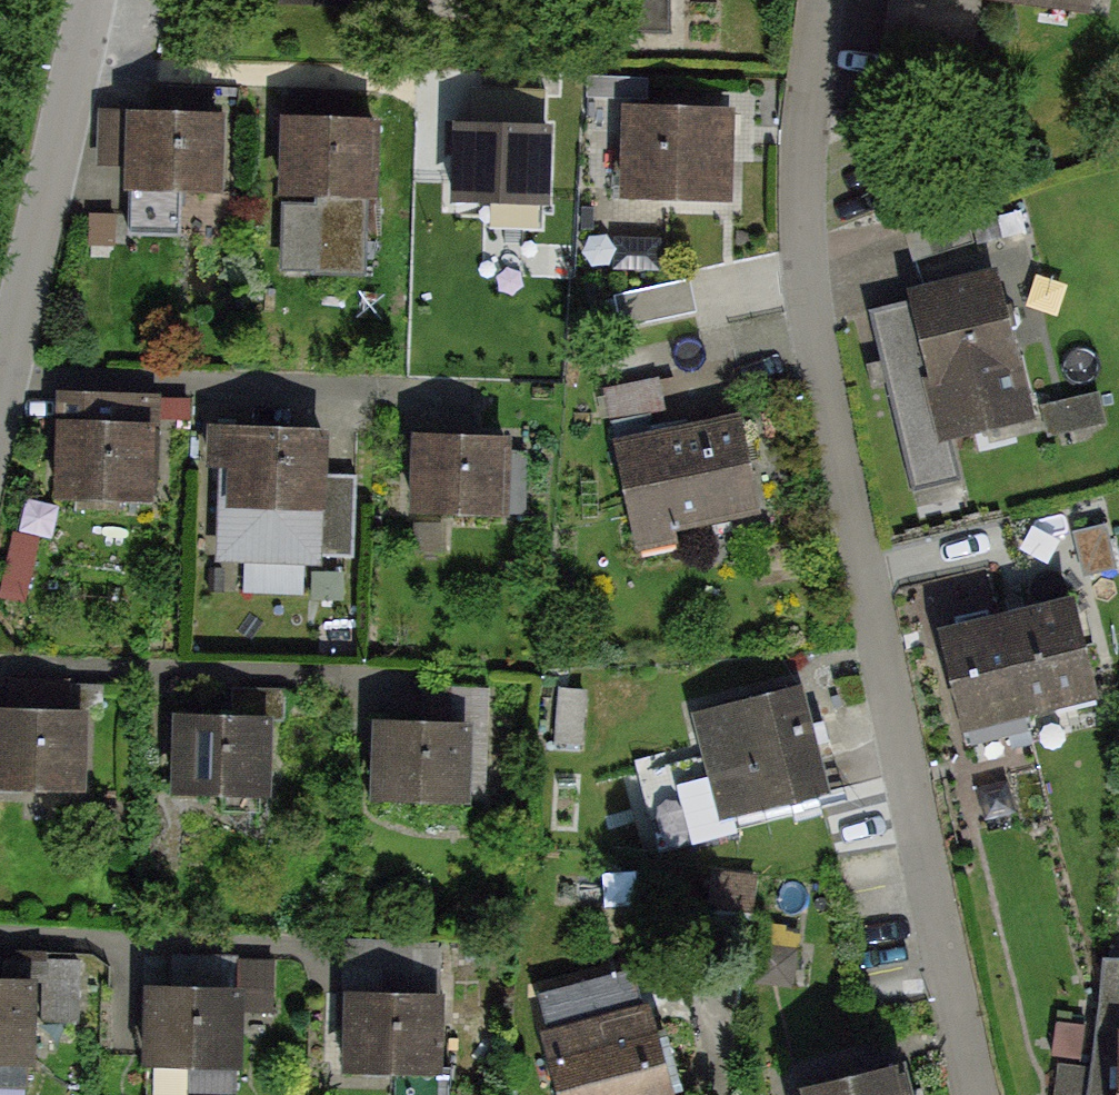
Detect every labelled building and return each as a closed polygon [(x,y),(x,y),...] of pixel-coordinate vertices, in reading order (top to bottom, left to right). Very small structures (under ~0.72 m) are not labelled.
[(1079,12),(1081,0),(1006,0),(1079,12)] [(221,112),(106,107),(104,160),(133,161),(130,231),(177,233),(178,191),(218,193),(221,112)] [(724,117),(621,112),(616,200),(720,205),(724,117)] [(364,130),(281,126),(279,194),(361,198),(364,130)] [(540,132),(448,128),(445,204),(537,208),(540,132)] [(633,328),(793,314),(789,260),(628,274),(633,328)] [(996,266),(872,300),(925,489),(965,477),(948,418),(1032,395),(996,266)] [(664,409),(657,376),(605,388),(612,421),(649,413),(664,409)] [(149,399),(60,397),(57,499),(147,501),(149,399)] [(649,413),(612,421),(637,529),(755,503),(737,421),(655,439),(649,413)] [(321,431),(213,428),(213,462),(237,462),(235,552),(355,555),(356,474),(320,474),(321,431)] [(500,446),(417,443),(414,518),(497,521),(500,446)] [(1071,602),(943,635),(970,739),(1028,724),(1024,708),(1093,691),(1071,602)] [(806,695),(704,720),(728,819),(830,794),(806,695)] [(0,716),(0,788),(78,790),(80,718),(0,716)] [(265,724),(169,722),(168,795),(263,796),(265,724)] [(469,729),(369,725),(367,801),(466,804),(469,729)] [(77,953),(43,953),(42,1014),(76,1014),(77,953)] [(1053,1094),(1118,1094),(1118,958),(1105,958),(1090,1067),(1058,1064),(1053,1094)] [(0,975),(0,1085),(27,1085),(27,1059),(31,1059),(31,975),(0,975)] [(152,989),(151,1094),(231,1094),(233,994),(152,989)] [(435,990),(353,989),(352,1067),(435,1068),(435,990)] [(552,1035),(568,1094),(653,1094),(663,1092),(641,1011),(552,1035)] [(771,1091),(772,1094),(880,1094),(875,1071),(771,1091)]
